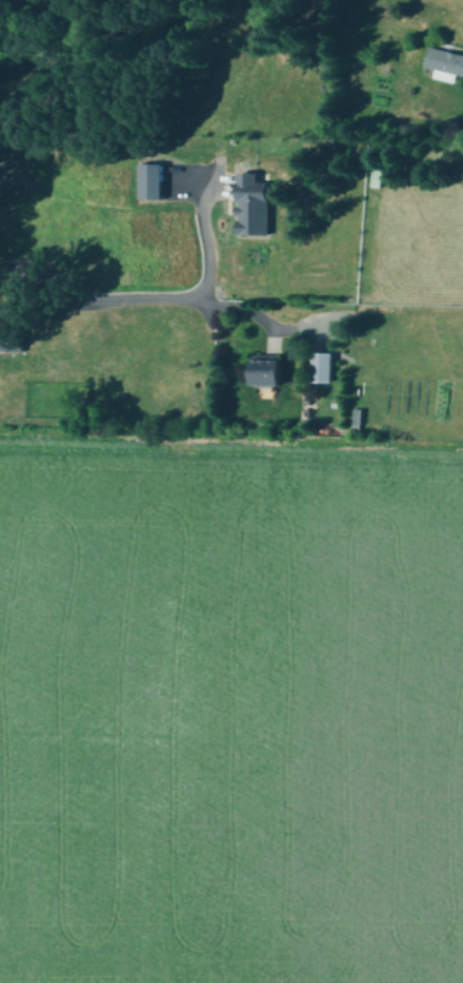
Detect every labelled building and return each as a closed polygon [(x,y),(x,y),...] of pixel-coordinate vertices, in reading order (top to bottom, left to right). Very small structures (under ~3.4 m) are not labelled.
[(454,84),(456,75),(462,77),(462,54),(430,46),(425,68),(435,71),(434,79),(454,84)] [(166,161),(138,162),(139,197),(166,196),(166,161)] [(236,236),(267,236),(267,185),(259,185),(259,175),(236,175),(236,236)] [(19,343),(0,343),(0,351),(19,351),(19,343)] [(336,381),(337,352),(319,351),(318,380),(336,381)] [(252,387),(281,387),(281,356),(252,356),(252,387)]
